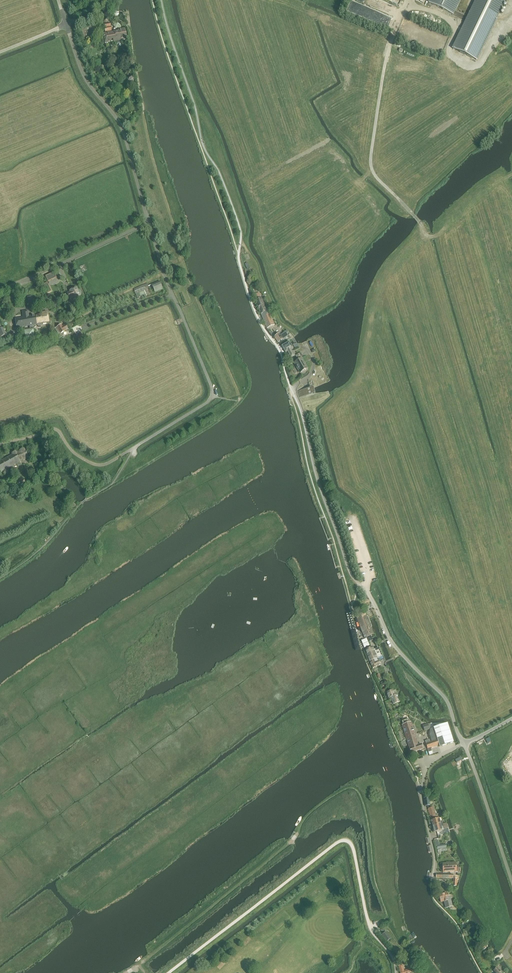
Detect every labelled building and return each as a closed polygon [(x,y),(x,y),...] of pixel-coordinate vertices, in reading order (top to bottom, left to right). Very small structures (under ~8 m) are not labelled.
[(428,3),(414,31),(440,43),(454,15),(461,0),(429,0),(428,3)] [(453,49),(476,60),(505,0),(476,0),(453,49)] [(113,25),(116,29),(121,28),(121,23),(117,21),(113,25)] [(105,33),(111,32),(110,24),(103,25),(105,33)] [(82,32),(92,28),(91,25),(78,30),(83,43),(90,40),(89,36),(85,38),(82,32)] [(105,44),(126,40),(124,30),(120,30),(120,31),(118,31),(118,32),(103,35),(105,44)] [(160,282),(149,286),(148,284),(134,289),(136,294),(142,291),(145,290),(144,288),(148,286),(150,290),(153,289),(154,293),(163,289),(160,282)] [(47,284),(43,286),(47,294),(51,292),(47,284)] [(77,291),(76,288),(70,291),(71,292),(67,294),(70,300),(73,298),(74,300),(80,297),(79,294),(80,294),(80,293),(79,291),(78,290),(77,291)] [(40,315),(29,317),(28,311),(22,312),(23,318),(15,319),(17,329),(30,327),(30,330),(25,331),(26,341),(35,339),(33,326),(37,325),(37,326),(38,327),(41,326),(42,325),(49,324),(47,312),(42,313),(42,312),(39,313),(40,315)] [(61,334),(65,332),(68,330),(66,325),(62,327),(61,325),(54,329),(57,334),(55,335),(58,340),(63,337),(61,334)] [(277,333),(273,336),(276,341),(283,337),(281,334),(278,335),(277,333)] [(290,358),(294,356),(290,350),(292,349),(289,342),(281,346),(285,353),(287,352),(290,358)] [(301,359),(294,363),(300,373),(307,369),(301,359)] [(315,390),(314,387),(298,391),(300,398),(316,393),(315,390)] [(28,458),(24,450),(16,453),(16,452),(12,454),(12,455),(11,455),(11,456),(0,462),(0,471),(1,473),(28,458)] [(7,495),(26,484),(23,479),(4,489),(7,495)] [(373,635),(364,614),(358,616),(356,617),(365,638),(373,635)] [(373,648),(365,651),(369,659),(370,661),(380,657),(382,656),(383,656),(380,648),(374,650),(373,648)] [(380,657),(370,661),(373,668),(381,665),(380,662),(384,660),(382,656),(380,657)] [(388,699),(391,698),(393,705),(399,703),(396,694),(393,695),(392,691),(386,693),(388,699)] [(402,725),(406,740),(411,753),(423,749),(421,744),(418,745),(411,723),(410,723),(409,719),(402,722),(403,725),(402,725)] [(447,724),(433,728),(439,745),(439,747),(450,744),(453,743),(454,742),(447,724)] [(432,742),(425,744),(429,756),(432,755),(430,748),(439,745),(433,728),(430,729),(432,736),(430,736),(432,742)] [(433,808),(428,809),(431,821),(430,821),(432,827),(442,824),(442,822),(441,822),(440,819),(436,820),(433,808)] [(442,824),(432,827),(433,833),(443,831),(442,829),(448,828),(447,823),(442,824)] [(456,872),(458,872),(459,872),(459,868),(458,867),(456,867),(456,863),(450,863),(450,862),(446,862),(446,864),(443,864),(443,873),(456,872)] [(446,908),(452,907),(449,896),(447,897),(446,894),(439,896),(441,902),(444,901),(446,908)] [(386,932),(382,935),(387,942),(391,939),(386,932)]
